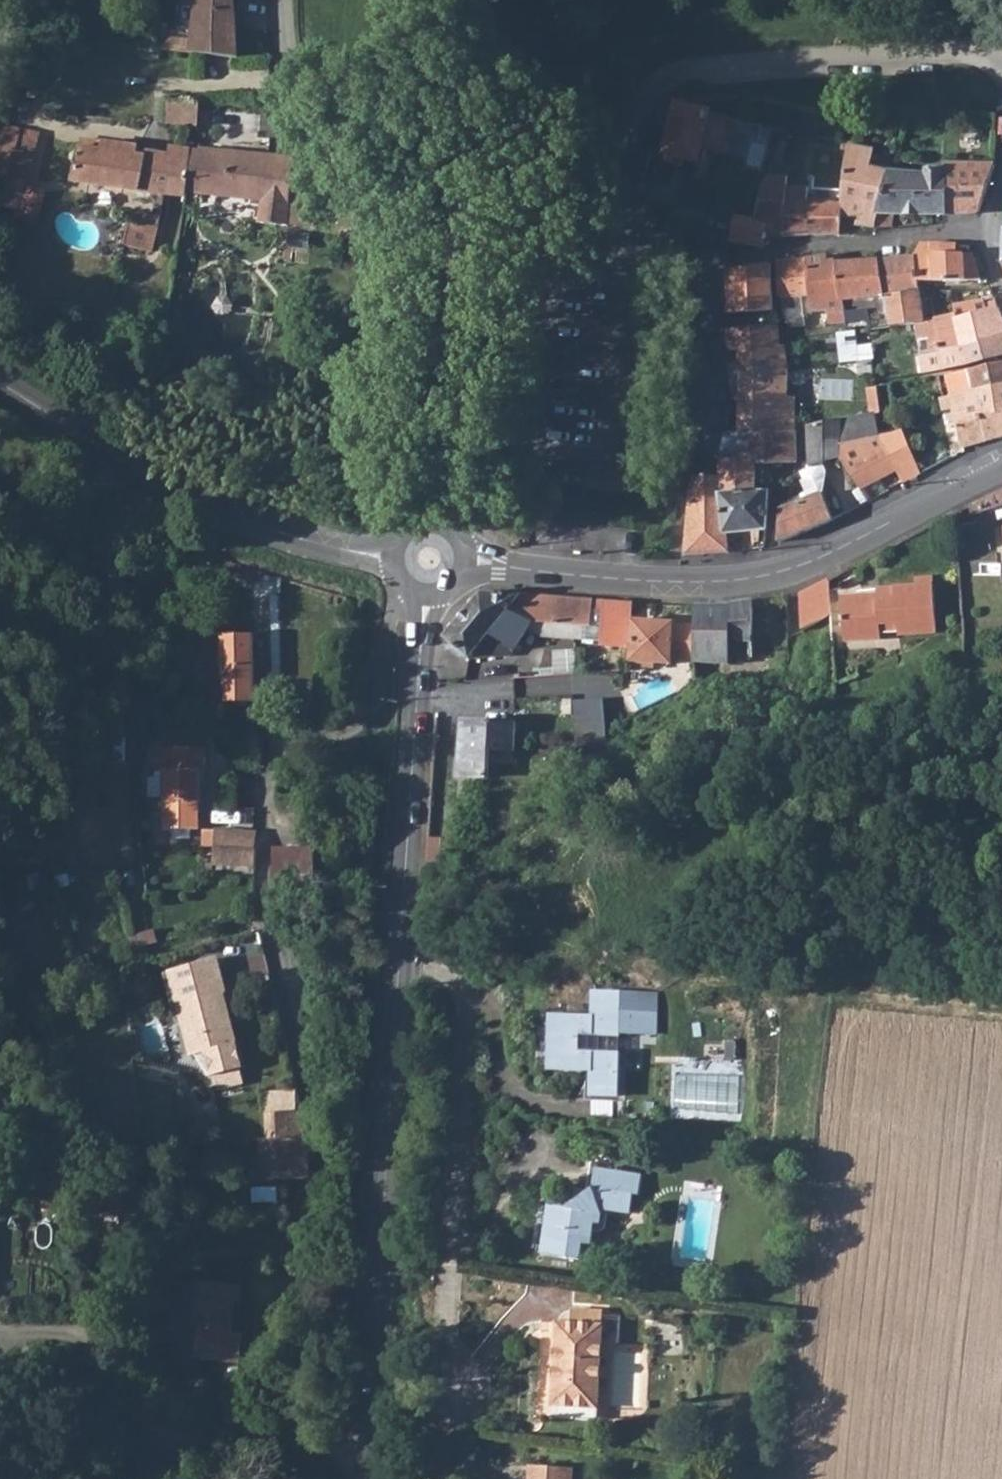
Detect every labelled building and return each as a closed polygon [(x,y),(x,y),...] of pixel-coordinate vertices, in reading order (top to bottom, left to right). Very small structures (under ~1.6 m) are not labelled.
[(192,38),(193,52),(237,57),(234,0),(195,0),(195,5),(191,5),(192,38)] [(161,35),(160,48),(193,52),(192,38),(161,35)] [(167,100),(166,123),(197,126),(199,124),(198,107),(198,106),(167,100)] [(0,125),(0,181),(3,182),(0,194),(0,205),(19,211),(27,188),(38,142),(40,133),(0,125)] [(200,146),(201,127),(187,126),(186,145),(200,146)] [(81,138),(79,148),(101,151),(103,142),(81,138)] [(843,140),(842,151),(850,152),(851,142),(843,140)] [(79,148),(73,181),(164,197),(185,198),(185,194),(188,172),(196,174),(198,152),(197,151),(170,146),(168,156),(144,152),(144,157),(119,154),(120,145),(103,142),(101,151),(79,148)] [(844,202),(843,209),(859,212),(857,226),(874,228),(891,169),(871,164),(875,144),(851,142),(850,152),(844,202)] [(188,172),(185,194),(203,198),(261,203),(259,225),(288,228),(288,227),(291,197),(297,153),(279,152),(270,152),(206,149),(198,152),(196,174),(188,172)] [(944,171),(941,213),(977,212),(994,165),(944,161),(944,171)] [(771,176),(770,181),(791,184),(791,183),(792,171),(772,168),(771,176)] [(891,169),(874,228),(892,227),(894,215),(941,213),(944,171),(926,170),(926,175),(891,169)] [(761,198),(755,221),(768,223),(768,225),(782,228),(782,237),(840,234),(843,209),(844,202),(800,199),(803,184),(791,183),(791,184),(770,181),(771,176),(769,176),(766,182),(761,198)] [(814,199),(843,200),(843,188),(814,186),(814,199)] [(291,197),(288,227),(313,230),(316,200),(291,197)] [(733,242),(766,248),(768,225),(768,223),(755,221),(737,217),(733,242)] [(131,225),(124,259),(138,262),(140,253),(152,255),(157,231),(131,225)] [(923,242),(914,259),(919,283),(981,281),(972,253),(953,253),(953,245),(923,242)] [(828,256),(806,259),(809,296),(811,305),(808,308),(811,325),(847,322),(844,294),(841,290),(839,263),(829,264),(828,256)] [(781,298),(785,298),(801,297),(809,296),(806,259),(776,263),(781,298)] [(914,259),(879,260),(885,296),(921,294),(919,283),(914,259)] [(853,262),(839,263),(841,290),(844,294),(847,322),(869,320),(870,325),(871,330),(890,327),(885,296),(879,260),(853,262)] [(729,272),(727,315),(774,310),(771,264),(729,272)] [(921,294),(885,296),(890,327),(916,324),(920,355),(930,353),(948,348),(960,346),(956,315),(955,311),(930,316),(928,294),(921,294)] [(801,297),(785,298),(789,327),(806,325),(801,297)] [(956,315),(960,346),(1001,336),(1001,322),(997,307),(956,315)] [(729,340),(731,375),(738,374),(788,372),(787,346),(783,347),(780,325),(728,330),(729,340)] [(854,332),(837,333),(841,363),(873,360),(871,346),(856,347),(854,332)] [(948,348),(952,363),(952,365),(1001,355),(1001,352),(1001,336),(960,346),(948,348)] [(948,348),(930,353),(933,366),(952,363),(948,348)] [(969,371),(973,392),(1001,385),(1001,364),(969,371)] [(941,389),(943,398),(973,392),(969,371),(946,375),(948,387),(941,389)] [(738,374),(739,434),(772,434),(795,433),(794,429),(795,399),(788,399),(788,372),(738,374)] [(941,398),(944,416),(954,414),(961,449),(1001,438),(1001,385),(973,392),(943,398),(941,398)] [(875,413),(806,427),(809,464),(806,465),(806,467),(826,461),(844,455),(840,445),(879,436),(875,413)] [(879,436),(897,471),(914,463),(916,462),(901,431),(879,436)] [(728,433),(722,460),(765,463),(796,463),(795,433),(772,434),(739,434),(728,433)] [(879,436),(840,445),(844,455),(860,489),(897,471),(879,436)] [(765,463),(722,460),(721,476),(695,475),(684,555),(729,552),(728,532),(725,493),(755,490),(756,482),(764,482),(765,463)] [(806,467),(798,473),(803,481),(801,483),(808,499),(821,493),(829,471),(826,461),(806,467)] [(904,484),(920,475),(914,463),(897,471),(904,484)] [(494,465),(493,477),(504,477),(504,467),(494,465)] [(755,490),(725,493),(728,532),(766,530),(769,491),(755,490)] [(808,499),(781,510),(779,542),(827,524),(832,521),(821,493),(808,499)] [(829,616),(826,580),(797,594),(799,630),(829,616)] [(877,598),(840,601),(843,644),(880,641),(879,626),(895,625),(896,637),(935,634),(932,587),(893,589),(894,601),(877,602),(877,598)] [(480,593),(443,638),(470,657),(515,654),(530,628),(546,636),(585,639),(586,626),(594,627),(594,611),(595,600),(480,593)] [(605,600),(595,600),(594,611),(604,611),(605,600)] [(693,657),(693,661),(750,659),(751,600),(725,603),(695,604),(695,606),(694,624),(693,657)] [(671,621),(630,620),(630,664),(654,666),(654,662),(671,662),(671,656),(693,657),(694,624),(671,623),(671,621)] [(220,631),(186,629),(186,701),(225,708),(225,704),(220,635),(220,631)] [(251,635),(220,635),(225,704),(254,699),(251,635)] [(463,719),(459,777),(492,777),(495,748),(517,749),(517,722),(463,719)] [(602,734),(595,735),(596,743),(603,742),(602,734)] [(158,796),(158,827),(193,828),(193,801),(197,801),(198,773),(199,771),(201,771),(201,745),(159,744),(158,760),(149,760),(149,773),(151,773),(151,776),(143,775),(143,796),(158,796)] [(254,831),(214,830),(213,866),(254,867),(255,833),(254,831)] [(311,847),(269,848),(272,891),(313,890),(311,847)] [(244,1070),(238,1045),(232,1046),(225,1021),(219,996),(226,994),(217,960),(171,972),(194,1057),(209,1053),(215,1078),(220,1076),(223,1086),(242,1081),(239,1071),(244,1070)] [(590,1064),(589,1097),(619,1098),(621,1030),(654,1031),(654,1009),(649,1009),(622,1008),(623,993),(594,991),(593,1016),(550,1014),(548,1067),(575,1068),(576,1063),(590,1064)] [(623,993),(622,1008),(649,1009),(650,994),(623,993)] [(226,994),(219,996),(225,1021),(240,1017),(235,997),(228,999),(226,994)] [(301,1114),(260,1117),(261,1140),(305,1138),(301,1114)] [(261,1140),(258,1140),(261,1179),(308,1177),(308,1167),(305,1138),(261,1140)] [(548,1200),(541,1239),(559,1242),(557,1252),(575,1256),(577,1246),(585,1246),(589,1223),(600,1225),(603,1209),(625,1213),(629,1195),(637,1196),(641,1177),(596,1168),(597,1162),(591,1163),(588,1168),(585,1193),(579,1188),(575,1187),(570,1190),(569,1195),(574,1202),(574,1205),(548,1200)] [(535,1414),(552,1416),(553,1404),(595,1406),(599,1309),(568,1308),(567,1320),(556,1320),(539,1319),(535,1414)] [(553,1404),(552,1416),(595,1418),(595,1406),(553,1404)] [(573,1466),(531,1464),(530,1478),(572,1478),(573,1466)]
